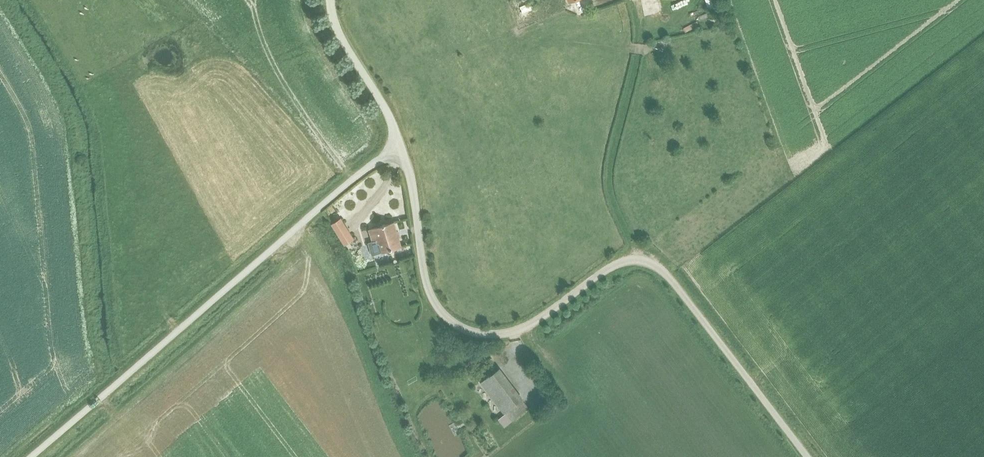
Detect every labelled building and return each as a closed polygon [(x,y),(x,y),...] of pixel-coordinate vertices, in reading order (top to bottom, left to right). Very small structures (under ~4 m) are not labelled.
[(341,217),(331,223),(335,229),(344,223),(341,217)] [(373,241),(376,240),(379,243),(382,252),(387,250),(390,252),(394,251),(396,247),(401,246),(394,222),(385,224),(385,223),(382,224),(383,225),(369,229),(373,241)] [(351,233),(341,239),(345,244),(354,238),(351,233)] [(512,421),(529,408),(522,399),(522,400),(498,369),(489,376),(480,382),(504,413),(506,413),(512,421)]
